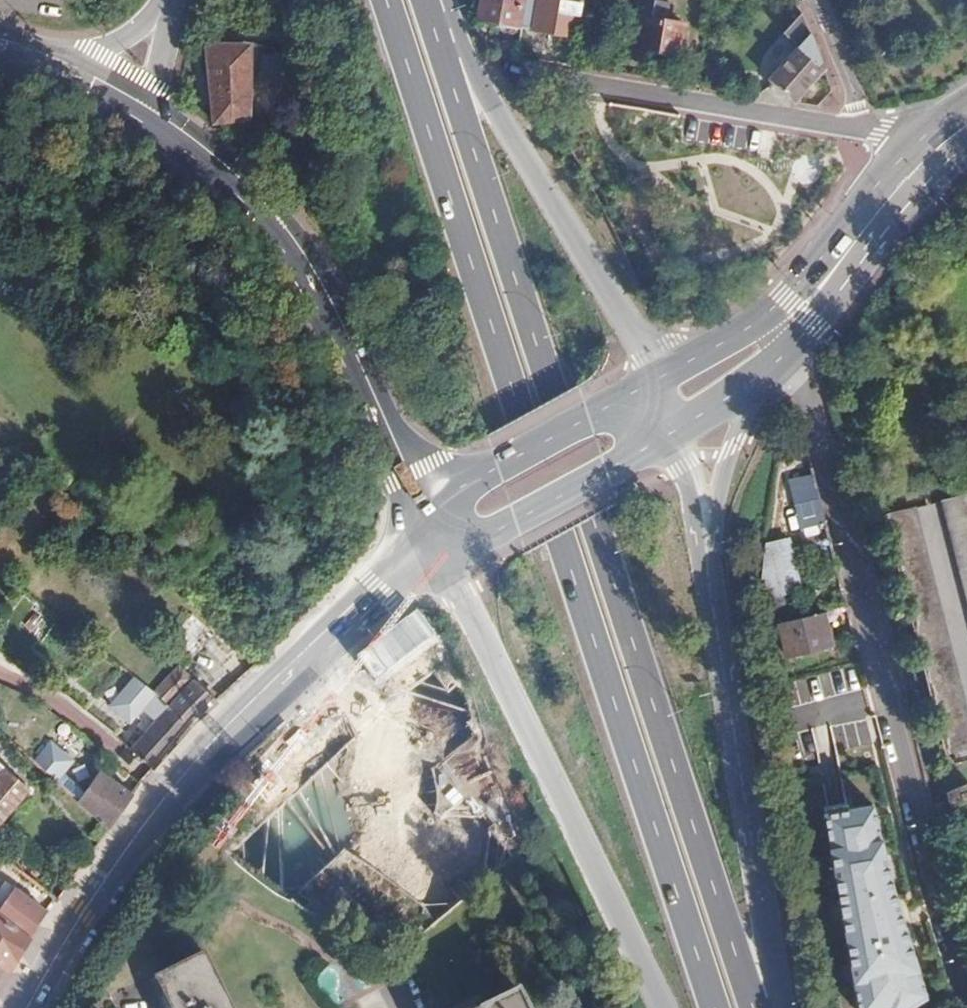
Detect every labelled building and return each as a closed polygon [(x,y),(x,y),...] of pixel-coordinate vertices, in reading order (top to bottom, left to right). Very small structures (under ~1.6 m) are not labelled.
[(479,17),(488,19),(486,24),(503,27),(505,22),(519,24),(524,0),(483,0),(479,17)] [(524,25),(535,28),(540,0),(528,0),(524,25)] [(576,0),(540,0),(535,28),(575,36),(582,1),(576,0)] [(683,24),(645,16),(640,46),(678,53),(683,24)] [(822,68),(808,34),(771,80),(774,83),(794,101),(796,101),(822,68)] [(251,44),(206,44),(210,120),(236,120),(237,131),(252,128),(256,127),(251,44)] [(890,513),(955,763),(966,760),(966,522),(960,496),(890,513)] [(823,505),(807,509),(813,540),(831,535),(823,505)] [(766,544),(763,566),(769,597),(801,590),(791,539),(766,544)] [(190,614),(166,640),(188,661),(212,635),(190,614)] [(822,614),(780,624),(788,659),(830,648),(822,614)] [(43,635),(32,648),(54,666),(62,657),(45,643),(56,630),(41,617),(33,626),(43,635)] [(396,639),(359,660),(373,684),(410,663),(396,639)] [(802,677),(809,703),(862,690),(855,664),(802,677)] [(179,667),(153,691),(169,705),(192,727),(220,702),(179,667)] [(169,705),(153,691),(133,715),(148,728),(169,705)] [(169,705),(148,728),(145,732),(131,749),(154,770),(192,727),(169,705)] [(133,715),(129,720),(145,732),(148,728),(133,715)] [(350,891),(424,862),(368,718),(294,746),(350,891)] [(37,764),(79,802),(109,828),(134,794),(102,770),(86,792),(64,772),(74,762),(52,742),(35,762),(37,764)] [(29,789),(5,769),(0,774),(0,821),(29,789)] [(947,793),(952,812),(966,805),(966,785),(947,793)] [(892,806),(835,809),(872,1007),(927,1007),(945,997),(892,806)] [(2,903),(0,905),(0,913),(31,937),(47,912),(5,881),(0,887),(0,901),(2,903)] [(8,970),(13,963),(31,937),(0,913),(0,966),(8,970)] [(204,955),(155,979),(170,1007),(230,1007),(204,955)] [(483,1007),(528,1007),(519,990),(483,1007)]
